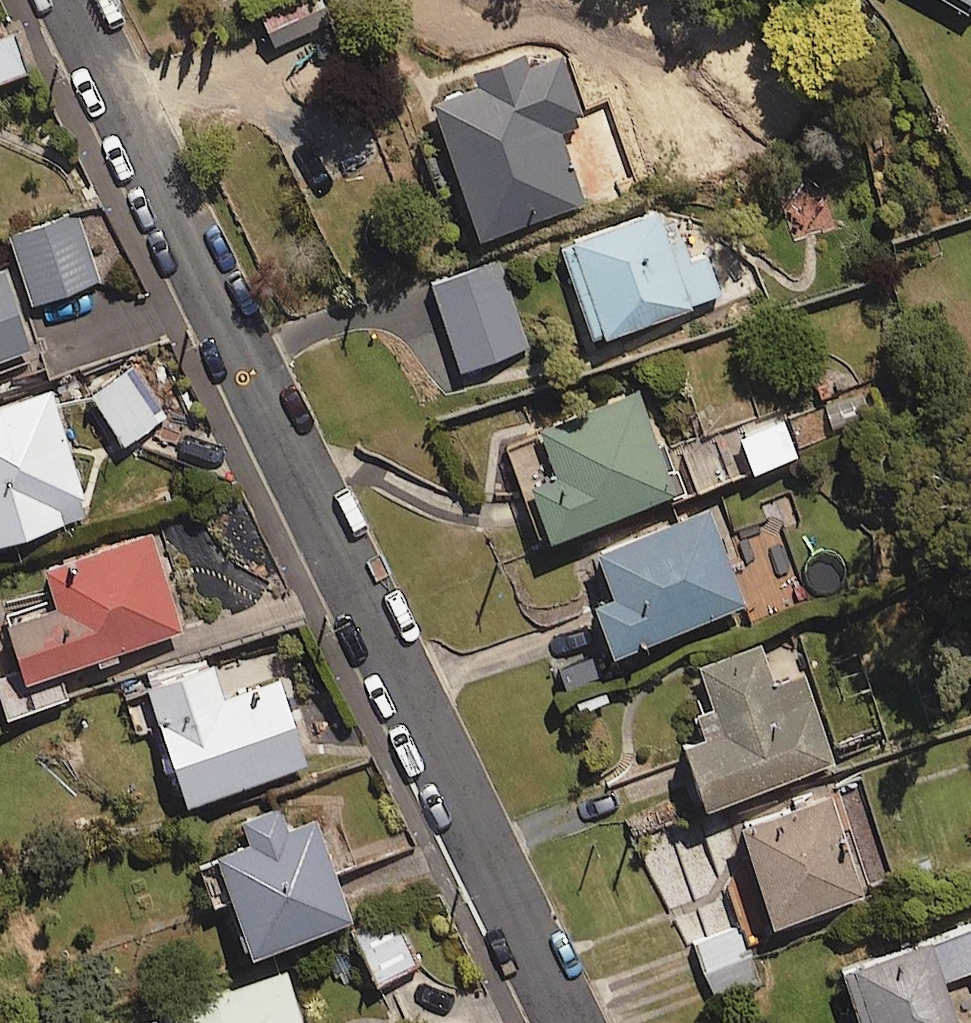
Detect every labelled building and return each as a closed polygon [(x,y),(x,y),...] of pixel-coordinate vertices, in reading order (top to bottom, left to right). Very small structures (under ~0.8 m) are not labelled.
[(260,18),(272,48),(333,25),(323,0),(307,0),(260,18)] [(970,15),(970,0),(944,0),(970,15)] [(0,44),(0,86),(25,79),(14,40),(0,44)] [(531,69),(526,56),(475,74),(479,87),(438,101),(483,236),(588,201),(566,134),(589,126),(566,58),(531,69)] [(80,205),(8,227),(31,303),(103,281),(80,205)] [(693,269),(675,212),(563,250),(594,342),(723,299),(711,263),(693,269)] [(501,255),(431,278),(461,369),(532,346),(501,255)] [(30,358),(6,275),(0,277),(0,367),(30,358)] [(162,415),(127,364),(87,391),(122,442),(162,415)] [(87,513),(52,395),(0,411),(0,538),(87,513)] [(545,439),(559,480),(533,489),(552,544),(676,501),(643,405),(545,439)] [(781,416),(684,450),(696,485),(794,451),(781,416)] [(617,661),(744,613),(710,522),(600,563),(613,599),(596,606),(617,661)] [(186,639),(159,546),(49,577),(56,600),(10,613),(30,684),(186,639)] [(705,741),(687,747),(706,809),(833,771),(808,687),(775,697),(762,655),(703,673),(715,712),(698,717),(705,741)] [(309,763),(280,681),(225,701),(212,664),(148,687),(190,805),(309,763)] [(867,896),(832,796),(744,827),(779,926),(867,896)] [(251,848),(218,859),(252,955),(353,920),(319,825),(290,836),(282,811),(243,825),(251,848)] [(394,909),(350,931),(377,983),(421,961),(394,909)] [(696,942),(719,999),(761,982),(738,925),(696,942)] [(848,973),(866,1022),(961,1022),(946,981),(970,972),(970,929),(848,973)] [(163,1022),(298,1022),(285,979),(160,1013),(163,1022)]
